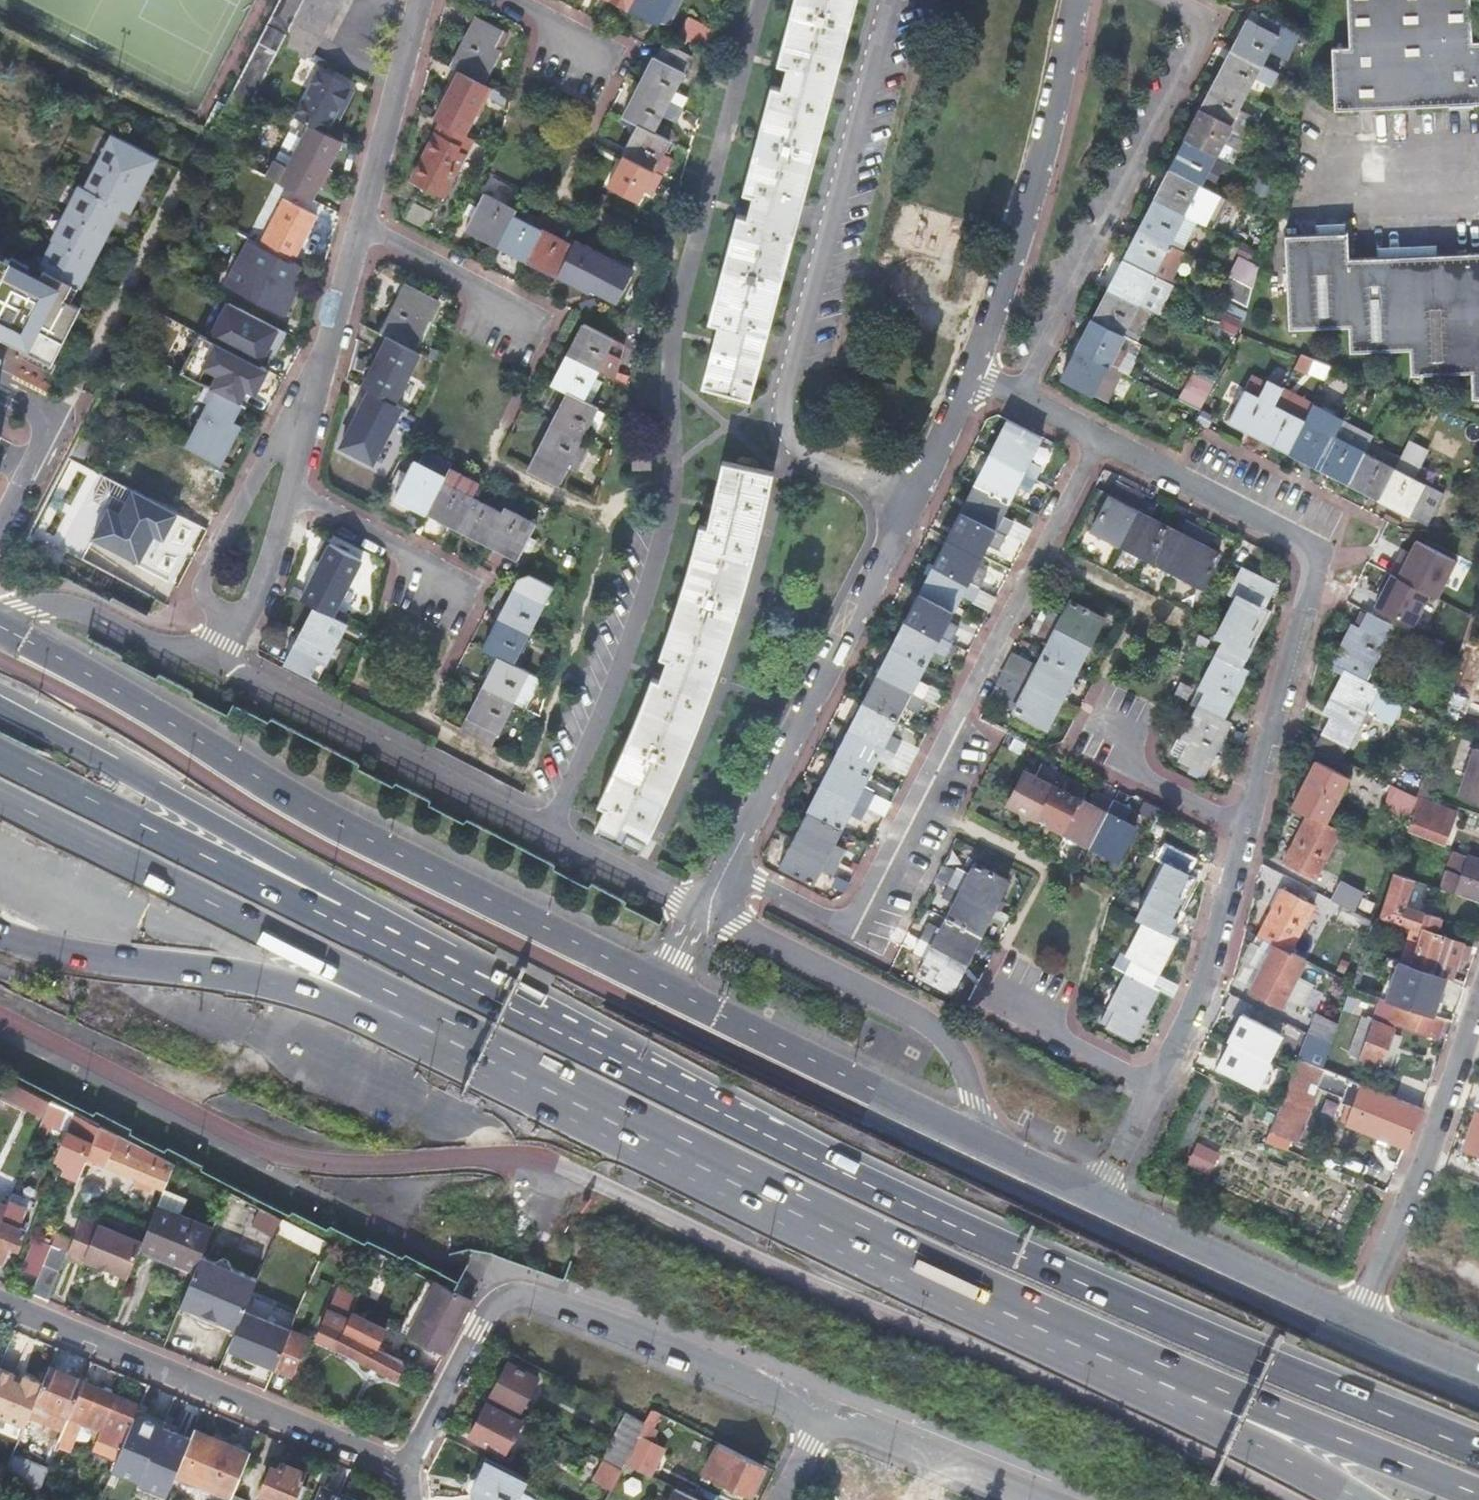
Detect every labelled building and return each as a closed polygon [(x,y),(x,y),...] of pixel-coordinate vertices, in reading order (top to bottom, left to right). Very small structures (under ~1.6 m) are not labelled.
[(279,51),(293,25),(305,0),(280,0),(259,40),(279,51)] [(293,25),(320,38),(340,0),(305,0),(293,25)] [(628,8),(660,24),(664,16),(672,20),(682,0),(632,0),(628,8)] [(696,381),(743,394),(848,0),(787,0),(772,59),(781,62),(774,84),(766,81),(737,188),(747,190),(740,213),(731,211),(703,316),(713,319),(696,381)] [(1473,41),(1471,0),(1350,0),(1351,44),(1335,45),(1337,110),(1478,105),(1478,41),(1473,41)] [(689,17),(681,35),(707,48),(716,29),(689,17)] [(477,18),(452,67),(459,71),(484,84),(501,52),(493,47),(501,31),(477,18)] [(1247,18),(1231,49),(1272,70),(1288,39),(1247,18)] [(655,56),(639,87),(669,102),(676,89),(693,56),(669,43),(661,59),(655,56)] [(1231,49),(1216,79),(1246,94),(1256,73),(1268,78),(1272,70),(1231,49)] [(459,71),(435,119),(441,122),(441,123),(465,136),(483,103),(476,100),(484,84),(459,71)] [(318,73),(294,118),(295,118),(326,135),(350,90),(318,73)] [(1201,108),(1230,124),(1247,133),(1255,117),(1239,108),(1246,94),(1216,79),(1201,108)] [(669,102),(639,87),(624,117),(640,126),(654,132),(663,115),(676,122),(683,109),(679,107),(669,102)] [(679,107),(683,109),(689,96),(676,89),(669,102),(679,107)] [(1215,153),(1230,124),(1201,108),(1185,138),(1215,153)] [(317,189),(342,143),(326,135),(295,118),(291,126),(294,127),(276,161),(274,160),(265,176),(309,199),(315,187),(317,189)] [(465,136),(441,123),(412,179),(444,196),(466,156),(457,151),(465,136)] [(640,126),(625,155),(654,170),(662,174),(671,157),(663,153),(669,141),(654,132),(640,126)] [(3,332),(4,333),(2,337),(16,345),(31,353),(28,359),(52,372),(56,364),(53,362),(81,307),(71,301),(78,287),(80,288),(121,208),(130,213),(159,158),(112,133),(85,186),(79,184),(51,239),(53,240),(39,267),(44,269),(39,278),(26,272),(29,265),(12,256),(10,260),(0,255),(0,338),(3,332)] [(1200,184),(1215,153),(1185,138),(1170,168),(1200,184)] [(654,170),(625,155),(609,185),(638,201),(654,170)] [(1185,213),(1200,184),(1170,168),(1155,198),(1185,213)] [(468,228),(499,244),(514,215),(516,211),(486,195),(468,228)] [(1169,243),(1185,213),(1155,198),(1140,228),(1169,243)] [(285,201),(261,247),(293,263),(316,217),(285,201)] [(514,215),(499,244),(529,259),(543,230),(514,215)] [(1301,226),(1302,322),(1363,323),(1362,349),(1421,350),(1421,375),(1475,375),(1476,399),(1478,399),(1478,251),(1363,253),(1363,225),(1301,226)] [(1154,274),(1169,243),(1140,228),(1124,259),(1154,274)] [(543,230),(529,259),(558,275),(568,256),(573,245),(543,230)] [(568,256),(558,275),(589,291),(592,287),(616,300),(632,269),(575,241),(573,245),(568,256)] [(293,263),(261,247),(260,248),(249,242),(225,287),(284,318),(308,271),(293,263)] [(1169,243),(1154,274),(1170,283),(1186,252),(1169,243)] [(1230,275),(1253,287),(1258,266),(1239,258),(1230,275)] [(1139,304),(1154,274),(1124,259),(1109,288),(1139,304)] [(1162,280),(1154,274),(1139,304),(1148,308),(1162,280)] [(1253,287),(1230,275),(1220,293),(1248,308),(1253,287)] [(407,286),(382,336),(388,339),(413,351),(430,319),(422,315),(431,298),(407,286)] [(1124,333),(1139,304),(1109,288),(1094,317),(1124,333)] [(275,358),(287,335),(228,305),(210,341),(259,366),(266,353),(275,358)] [(1240,321),(1228,315),(1221,327),(1233,334),(1240,321)] [(1108,364),(1124,333),(1094,317),(1078,348),(1108,364)] [(585,325),(570,355),(599,370),(615,378),(630,348),(614,340),(585,325)] [(181,373),(217,392),(241,404),(249,389),(256,393),(267,370),(259,366),(210,341),(200,336),(181,373)] [(388,339),(365,386),(371,389),(396,403),(413,370),(405,365),(413,351),(388,339)] [(1122,371),(1108,364),(1078,348),(1063,378),(1107,401),(1122,371)] [(1302,353),(1298,367),(1328,377),(1333,363),(1302,353)] [(599,370),(570,355),(555,385),(571,393),(584,400),(599,370)] [(1194,375),(1183,396),(1198,403),(1209,383),(1194,375)] [(1228,419),(1259,435),(1274,405),(1259,397),(1266,383),(1251,375),(1228,419)] [(373,462),(404,407),(396,403),(371,389),(341,446),(373,462)] [(241,404),(217,392),(188,449),(219,465),(240,425),(232,421),(241,404)] [(571,393),(554,423),(584,439),(600,408),(584,400),(571,393)] [(1259,435),(1288,450),(1303,421),(1274,405),(1259,435)] [(1340,431),(1369,446),(1376,432),(1346,417),(1340,431)] [(1288,450),(1318,465),(1333,436),(1303,421),(1288,450)] [(540,455),(532,471),(560,485),(584,439),(554,423),(538,454),(540,455)] [(1037,445),(1004,428),(990,455),(1035,478),(1041,467),(1029,461),(1037,445)] [(1318,465),(1348,481),(1363,452),(1333,436),(1318,465)] [(651,447),(633,447),(634,466),(652,466),(651,447)] [(219,465),(188,449),(165,492),(151,485),(154,479),(134,468),(124,487),(177,514),(208,530),(216,513),(198,504),(219,465)] [(1348,481),(1378,497),(1393,468),(1363,452),(1348,481)] [(976,482),(1009,500),(1017,485),(1029,491),(1035,478),(990,455),(976,482)] [(397,496),(428,511),(443,482),(446,477),(415,461),(397,496)] [(595,825),(641,848),(650,827),(663,802),(676,770),(680,762),(688,743),(696,723),(701,710),(711,680),(717,665),(735,613),(741,589),(745,577),(753,545),(759,519),(765,493),(770,473),(721,461),(706,528),(698,526),(688,562),(679,594),(668,624),(658,656),(664,659),(657,680),(650,678),(634,719),(622,748),(610,775),(596,804),(604,808),(595,825)] [(1393,468),(1378,497),(1427,522),(1442,493),(1393,468)] [(177,514),(124,487),(105,477),(93,500),(110,508),(94,538),(140,562),(155,534),(164,539),(177,514)] [(443,482),(428,511),(457,527),(472,497),(443,482)] [(962,510),(1008,533),(1013,522),(1002,516),(1009,500),(976,482),(962,510)] [(1091,529),(1119,543),(1142,498),(1142,497),(1115,482),(1091,529)] [(472,497),(457,527),(487,542),(502,512),(472,497)] [(1119,543),(1146,556),(1163,524),(1147,516),(1153,504),(1142,498),(1119,543)] [(502,512),(487,542),(518,558),(537,523),(504,507),(502,512)] [(988,539),(1002,546),(1008,533),(962,510),(948,537),(981,553),(988,539)] [(1179,532),(1163,524),(1146,556),(1173,571),(1196,527),(1184,521),(1179,532)] [(1208,533),(1196,527),(1173,571),(1201,585),(1218,552),(1202,544),(1208,533)] [(973,568),(981,553),(948,537),(934,564),(979,587),(986,574),(973,568)] [(330,545),(301,601),(314,608),(334,617),(355,578),(346,574),(354,558),(330,545)] [(1375,596),(1367,612),(1391,625),(1420,567),(1389,551),(1368,592),(1375,596)] [(972,600),(979,587),(934,564),(920,591),(954,608),(961,594),(972,600)] [(1215,654),(1247,670),(1247,669),(1240,666),(1267,609),(1261,606),(1273,583),(1241,566),(1228,591),(1235,595),(1215,634),(1223,638),(1215,654)] [(511,588),(493,618),(523,632),(540,604),(511,588)] [(945,624),(954,608),(920,591),(906,619),(950,642),(957,630),(945,624)] [(1049,609),(1044,620),(1088,643),(1102,615),(1070,599),(1062,615),(1049,609)] [(314,608),(285,663),(310,676),(319,660),(327,664),(348,624),(334,617),(314,608)] [(1363,679),(1391,625),(1367,612),(1359,628),(1351,624),(1331,664),(1374,686),(1375,686),(1363,679)] [(523,632),(493,618),(482,648),(494,657),(508,664),(523,632)] [(950,642),(906,619),(892,646),(925,663),(933,648),(944,654),(950,642)] [(1050,638),(1042,653),(1074,670),(1088,643),(1044,620),(1038,632),(1050,638)] [(925,663),(892,646),(878,674),(922,697),(929,683),(918,678),(925,663)] [(1022,664),(1016,675),(1060,698),(1074,670),(1042,653),(1034,670),(1022,664)] [(1223,719),(1247,670),(1215,654),(1199,686),(1206,690),(1198,707),(1228,722),(1229,721),(1223,719)] [(494,657),(480,686),(509,701),(525,673),(508,664),(494,657)] [(1400,700),(1374,686),(1331,664),(1330,665),(1343,672),(1324,710),(1332,714),(1323,731),(1347,744),(1360,718),(1367,721),(1368,721),(1369,721),(1370,721),(1371,720),(1374,714),(1390,722),(1400,700)] [(922,697),(878,674),(864,702),(896,718),(905,702),(916,708),(922,697)] [(1473,678),(1462,674),(1459,684),(1470,688),(1473,678)] [(1002,703),(1046,726),(1060,698),(1016,675),(1010,687),(1002,703)] [(480,686),(462,728),(492,744),(509,701),(480,686)] [(896,718),(864,702),(850,729),(894,752),(901,739),(888,733),(896,718)] [(1228,722),(1198,707),(1182,739),(1189,742),(1181,759),(1193,764),(1190,770),(1201,776),(1228,722)] [(894,752),(850,729),(836,756),(868,772),(876,757),(888,763),(894,752)] [(1458,797),(1478,804),(1478,751),(1474,750),(1458,797)] [(868,772),(836,756),(822,784),(866,806),(873,792),(861,786),(868,772)] [(1317,759),(1294,805),(1325,821),(1348,776),(1317,759)] [(1024,770),(1007,803),(1035,817),(1058,773),(1046,767),(1040,778),(1024,770)] [(1076,782),(1085,787),(1091,777),(1081,772),(1076,782)] [(1069,778),(1058,773),(1035,817),(1062,831),(1079,798),(1063,790),(1069,778)] [(1416,795),(1421,796),(1427,778),(1422,777),(1416,795)] [(866,806),(822,784),(808,811),(840,827),(848,812),(860,818),(866,806)] [(1411,827),(1420,799),(1391,784),(1384,807),(1408,817),(1406,824),(1411,827)] [(1095,806),(1079,798),(1062,831),(1090,845),(1113,801),(1101,795),(1095,806)] [(1420,799),(1411,827),(1412,827),(1411,831),(1444,843),(1455,811),(1420,799)] [(1124,807),(1113,801),(1090,845),(1118,859),(1134,827),(1118,818),(1124,807)] [(1340,829),(1325,821),(1294,805),(1293,806),(1307,814),(1285,859),(1316,876),(1340,829)] [(840,827),(808,811),(794,839),(838,861),(844,849),(832,843),(840,827)] [(838,861),(794,839),(780,866),(811,883),(820,866),(832,872),(838,861)] [(1152,905),(1144,921),(1168,933),(1197,877),(1187,871),(1193,859),(1164,844),(1157,857),(1165,861),(1144,901),(1152,905)] [(1478,893),(1478,859),(1468,856),(1468,857),(1453,852),(1448,867),(1463,872),(1461,877),(1457,876),(1456,880),(1460,881),(1456,892),(1477,900),(1478,893)] [(949,883),(994,906),(998,909),(1003,900),(998,897),(1007,879),(975,862),(967,878),(955,872),(949,883)] [(1414,880),(1395,874),(1381,916),(1413,926),(1417,928),(1419,922),(1432,926),(1454,933),(1457,925),(1442,920),(1442,919),(1405,907),(1414,880)] [(1341,880),(1331,898),(1354,911),(1363,892),(1341,880)] [(979,934),(994,906),(949,883),(943,896),(954,902),(947,917),(979,934)] [(1259,933),(1274,941),(1290,950),(1314,904),(1283,887),(1259,933)] [(1369,921),(1341,907),(1336,916),(1364,931),(1369,921)] [(966,960),(979,934),(947,917),(939,932),(927,926),(921,937),(966,960)] [(1157,973),(1175,937),(1168,933),(1144,921),(1128,954),(1134,957),(1126,973),(1151,986),(1152,985),(1158,988),(1157,990),(1173,998),(1180,985),(1157,973)] [(1412,965),(1451,978),(1458,956),(1466,959),(1469,949),(1470,945),(1462,942),(1430,932),(1432,926),(1419,922),(1417,928),(1413,926),(1401,961),(1412,965)] [(1476,951),(1478,942),(1478,941),(1464,936),(1462,942),(1470,945),(1469,949),(1476,951)] [(951,988),(966,960),(921,937),(915,949),(927,956),(919,971),(951,988)] [(1368,937),(1364,948),(1369,950),(1373,939),(1368,937)] [(1373,939),(1369,950),(1377,953),(1382,942),(1373,939)] [(1282,1004),(1306,958),(1290,950),(1274,941),(1250,987),(1282,1004)] [(1401,999),(1440,1012),(1451,978),(1412,965),(1401,999)] [(1108,1026),(1132,1038),(1157,990),(1158,988),(1152,985),(1151,986),(1126,973),(1110,1005),(1117,1009),(1108,1026)] [(1437,1042),(1444,1019),(1395,1002),(1389,1021),(1432,1036),(1430,1040),(1437,1042)] [(1316,1013),(1309,1033),(1331,1044),(1338,1024),(1316,1013)] [(1230,1028),(1210,1067),(1242,1084),(1270,1027),(1265,1024),(1261,1026),(1262,1023),(1246,1015),(1237,1032),(1230,1028)] [(1360,1033),(1365,1020),(1353,1016),(1339,1055),(1351,1060),(1360,1033)] [(1370,1037),(1374,1023),(1365,1020),(1360,1033),(1370,1037)] [(1394,1028),(1375,1021),(1374,1023),(1370,1037),(1362,1059),(1382,1066),(1394,1028)] [(1331,1044),(1309,1033),(1299,1059),(1323,1068),(1331,1044)] [(1408,1148),(1422,1108),(1328,1071),(1323,1068),(1299,1059),(1281,1104),(1280,1107),(1278,1112),(1266,1143),(1287,1151),(1291,1142),(1296,1143),(1318,1088),(1343,1098),(1342,1104),(1348,1106),(1342,1122),(1408,1148)] [(29,1089),(7,1077),(1,1093),(46,1113),(51,1100),(29,1089)] [(51,1100),(46,1113),(39,1129),(46,1132),(49,1124),(67,1131),(56,1159),(67,1164),(64,1173),(78,1179),(87,1156),(94,1139),(100,1125),(74,1112),(73,1111),(51,1100)] [(1466,1154),(1478,1158),(1478,1117),(1466,1154)] [(118,1134),(100,1125),(94,1139),(87,1156),(165,1188),(172,1170),(142,1157),(113,1145),(118,1134)] [(162,1157),(145,1148),(142,1157),(172,1170),(175,1163),(162,1157)] [(0,1224),(0,1257),(3,1259),(10,1241),(19,1245),(26,1228),(19,1225),(26,1207),(28,1208),(31,1200),(13,1192),(8,1204),(0,1224)] [(8,1204),(0,1201),(0,1224),(8,1204)] [(143,1241),(141,1246),(197,1268),(203,1253),(214,1228),(158,1204),(151,1223),(143,1241)] [(82,1216),(68,1250),(66,1256),(84,1262),(86,1258),(103,1265),(111,1268),(129,1275),(141,1246),(143,1241),(82,1216)] [(38,1275),(31,1293),(48,1300),(66,1256),(68,1250),(51,1243),(48,1252),(38,1275)] [(38,1275),(48,1252),(35,1247),(25,1270),(38,1275)] [(370,1263),(348,1252),(341,1268),(365,1278),(370,1263)] [(203,1253),(197,1268),(179,1311),(235,1334),(245,1310),(259,1277),(233,1266),(230,1259),(224,1256),(217,1259),(203,1253)] [(410,1333),(446,1351),(472,1300),(436,1282),(410,1333)] [(333,1310),(349,1317),(356,1300),(340,1294),(333,1310)] [(344,1330),(349,1317),(333,1310),(329,1308),(317,1338),(338,1348),(338,1346),(356,1356),(356,1357),(397,1376),(404,1361),(344,1330)] [(291,1329),(245,1310),(235,1334),(230,1347),(276,1366),(291,1330),(291,1329)] [(291,1330),(276,1366),(292,1373),(307,1336),(291,1330)] [(39,1396),(51,1366),(17,1352),(4,1383),(39,1396)] [(520,1410),(539,1376),(509,1360),(491,1395),(520,1410)] [(85,1380),(51,1366),(39,1396),(37,1400),(48,1405),(71,1414),(85,1380)] [(141,1403),(85,1380),(71,1414),(58,1445),(68,1449),(83,1415),(87,1417),(86,1420),(102,1426),(93,1448),(118,1458),(141,1403)] [(505,1453),(523,1420),(487,1401),(470,1435),(505,1453)] [(141,1403),(118,1458),(125,1461),(131,1447),(139,1450),(137,1456),(143,1459),(157,1426),(162,1429),(167,1416),(162,1414),(163,1412),(141,1403)] [(71,1414),(48,1405),(34,1439),(57,1449),(58,1445),(71,1414)] [(622,1468),(626,1461),(646,1422),(629,1413),(605,1459),(611,1462),(622,1468)] [(195,1428),(196,1426),(182,1420),(173,1443),(187,1448),(195,1428)] [(646,1422),(626,1461),(650,1473),(663,1447),(647,1438),(654,1425),(646,1422)] [(187,1448),(177,1471),(233,1494),(234,1493),(251,1452),(195,1428),(187,1448)] [(750,1491),(764,1464),(719,1441),(706,1466),(722,1474),(720,1476),(750,1491)] [(14,1455),(8,1470),(42,1484),(48,1469),(14,1455)] [(529,1478),(488,1458),(479,1476),(477,1476),(475,1480),(473,1480),(470,1486),(471,1492),(473,1492),(474,1495),(475,1496),(475,1499),(534,1499),(535,1498),(522,1491),(529,1478)] [(308,1484),(300,1481),(305,1470),(282,1461),(279,1468),(272,1465),(262,1491),(269,1494),(267,1499),(269,1499),(273,1499),(274,1496),(283,1499),(302,1499),(308,1484)] [(606,1489),(610,1491),(622,1468),(611,1462),(601,1482),(607,1485),(606,1489)] [(142,1499),(166,1499),(173,1483),(146,1472),(135,1497),(142,1499)] [(317,1499),(359,1499),(323,1485),(317,1499)] [(676,1487),(669,1499),(702,1499),(676,1487)]
